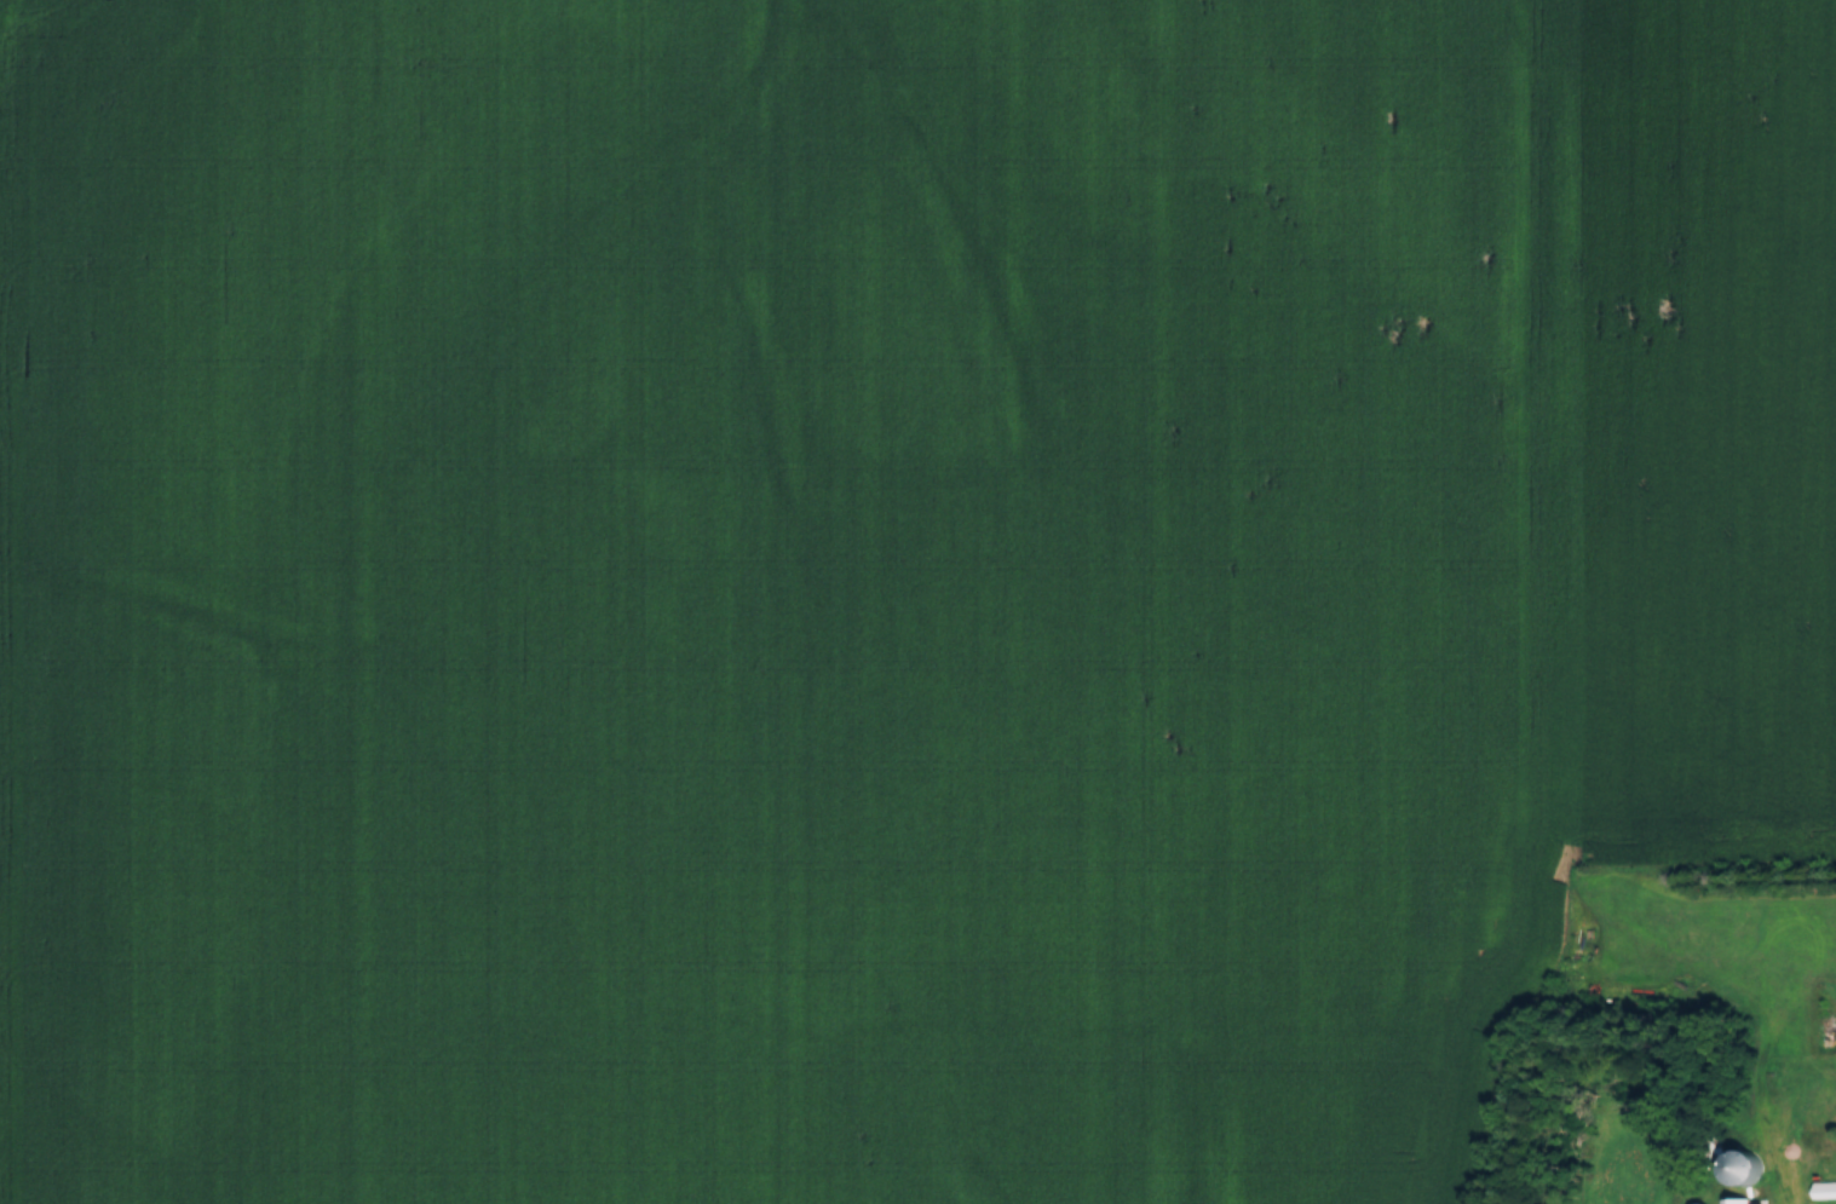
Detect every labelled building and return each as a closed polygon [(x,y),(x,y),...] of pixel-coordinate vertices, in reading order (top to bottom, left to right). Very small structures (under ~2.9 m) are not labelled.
[(1736,1181),(1755,1175),(1745,1146),(1726,1152),(1736,1181)] [(1813,1177),(1813,1194),(1835,1194),(1835,1177),(1813,1177)] [(1723,1203),(1749,1203),(1749,1194),(1723,1194),(1723,1203)]
